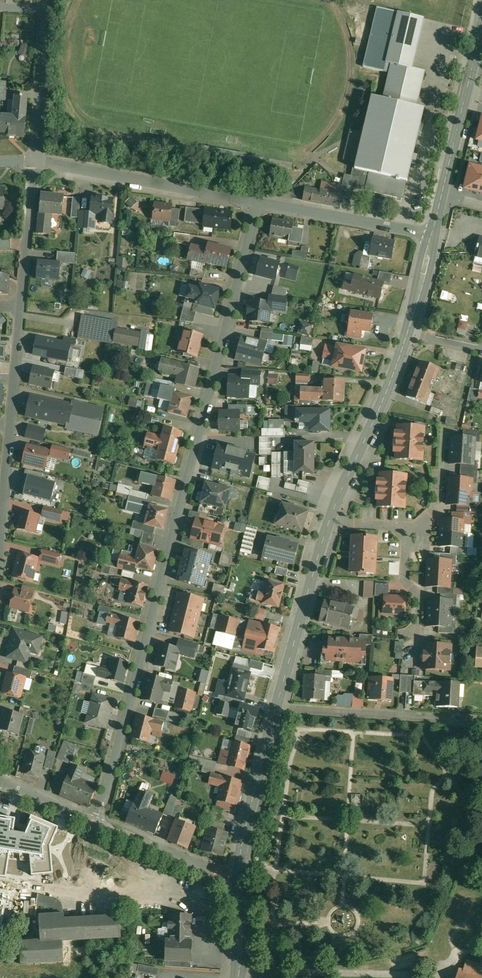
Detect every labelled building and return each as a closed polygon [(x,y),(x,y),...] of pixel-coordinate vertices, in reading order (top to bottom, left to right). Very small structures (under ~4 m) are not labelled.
[(424,18),(398,12),(386,63),(392,64),(384,99),(417,107),(425,71),(412,68),(424,18)] [(31,57),(36,47),(25,43),(21,53),(31,57)] [(27,97),(16,96),(15,117),(26,118),(27,97)] [(384,99),(372,96),(364,133),(359,153),(355,168),(407,181),(412,162),(416,163),(417,155),(414,154),(424,109),(417,107),(384,99)] [(15,117),(3,116),(1,135),(25,137),(27,118),(26,118),(15,117)] [(364,133),(352,130),(347,150),(359,153),(364,133)] [(218,160),(240,158),(239,150),(217,151),(218,160)] [(470,166),(464,189),(478,192),(481,176),(481,169),(470,166)] [(407,181),(355,168),(353,167),(351,178),(344,177),(343,184),(349,186),(351,187),(366,190),(403,198),(407,181)] [(349,186),(343,184),(341,194),(341,197),(349,199),(351,187),(349,186)] [(341,194),(306,188),(303,200),(339,207),(341,197),(341,194)] [(64,196),(41,194),(38,233),(50,235),(52,214),(63,215),(64,196)] [(80,198),(73,197),(72,209),(79,210),(80,198)] [(114,200),(95,198),(93,213),(112,216),(114,200)] [(173,205),(155,203),(155,205),(152,207),(151,214),(154,215),(153,219),(171,221),(173,205)] [(195,208),(187,207),(185,221),(193,223),(195,208)] [(206,209),(198,208),(196,223),(204,224),(206,209)] [(233,213),(206,209),(204,224),(204,226),(205,226),(205,222),(214,224),(214,227),(231,229),(233,213)] [(294,223),(274,219),(271,236),(290,240),(294,223)] [(103,223),(92,221),(91,228),(103,230),(103,223)] [(191,235),(175,233),(174,242),(189,246),(191,235)] [(394,241),(374,237),(371,254),(391,258),(394,241)] [(12,247),(12,239),(0,239),(0,248),(12,247)] [(231,250),(209,245),(208,251),(192,247),(189,260),(194,261),(192,268),(203,271),(205,264),(206,264),(206,263),(226,268),(231,250)] [(280,263),(261,258),(257,275),(276,280),(280,263)] [(60,261),(36,259),(34,278),(58,280),(60,261)] [(299,268),(290,265),(288,272),(297,274),(299,268)] [(203,271),(192,268),(190,277),(204,278),(205,272),(203,271)] [(393,274),(380,271),(377,281),(384,283),(390,285),(393,274)] [(0,275),(0,293),(8,294),(10,276),(0,275)] [(377,281),(355,275),(353,283),(345,281),(343,289),(380,299),(384,283),(377,281)] [(220,291),(200,285),(199,289),(183,284),(180,296),(187,297),(184,307),(194,310),(194,311),(196,312),(213,316),(215,309),(216,309),(220,291)] [(287,290),(274,286),(272,294),(286,296),(287,290)] [(287,297),(270,294),(269,303),(270,304),(269,309),(275,310),(275,309),(285,310),(287,297)] [(269,303),(251,301),(251,306),(249,306),(247,315),(249,315),(249,321),(268,323),(269,309),(270,304),(269,303)] [(194,310),(184,307),(181,321),(194,322),(196,312),(194,311),(194,310)] [(373,315),(350,312),(347,336),(361,338),(362,331),(370,332),(373,315)] [(141,333),(117,328),(116,333),(81,327),(79,336),(115,343),(115,341),(139,346),(141,333)] [(204,335),(187,330),(183,343),(182,343),(180,351),(198,357),(204,335)] [(273,333),(261,331),(260,341),(267,344),(268,340),(272,340),(273,333)] [(77,339),(65,337),(63,343),(64,343),(71,344),(71,348),(75,349),(77,339)] [(260,341),(242,337),(236,358),(262,365),(267,344),(260,341)] [(314,338),(303,337),(301,344),(313,346),(314,338)] [(63,343),(37,338),(33,354),(49,357),(49,354),(59,356),(58,359),(68,361),(71,348),(71,344),(64,343),(63,343)] [(338,347),(326,345),(324,358),(335,360),(338,347)] [(364,351),(338,346),(338,347),(335,360),(334,365),(360,370),(364,351)] [(188,366),(165,360),(163,371),(179,375),(177,384),(195,389),(200,369),(198,369),(188,366)] [(200,362),(190,360),(188,366),(198,369),(200,362)] [(420,362),(406,397),(425,404),(430,391),(427,390),(431,380),(435,381),(439,369),(420,362)] [(60,370),(34,365),(29,384),(55,390),(60,370)] [(81,378),(82,370),(63,367),(62,375),(81,378)] [(261,371),(243,369),(242,377),(250,378),(250,384),(260,385),(261,371)] [(267,383),(276,383),(276,373),(267,373),(267,383)] [(242,377),(229,377),(228,396),(235,396),(237,398),(241,398),(242,397),(249,397),(250,384),(250,378),(242,377)] [(168,382),(155,379),(154,384),(162,386),(173,388),(174,382),(168,381),(168,382)] [(345,381),(325,380),(325,390),(324,401),(344,402),(345,381)] [(154,384),(148,383),(145,396),(151,397),(154,384)] [(173,388),(162,386),(158,399),(172,402),(169,412),(187,417),(192,398),(175,394),(176,389),(173,388)] [(480,390),(471,388),(468,401),(477,403),(478,398),(480,390)] [(325,390),(307,389),(307,400),(324,401),(325,390)] [(72,405),(31,396),(26,415),(68,425),(72,405)] [(103,409),(73,403),(72,405),(68,425),(67,428),(98,434),(103,409)] [(247,405),(229,405),(229,412),(240,412),(240,415),(247,415),(247,405)] [(303,406),(287,406),(287,421),(297,422),(297,410),(303,410),(303,406)] [(303,410),(297,410),(297,422),(311,422),(311,410),(303,410)] [(329,411),(311,410),(311,422),(311,431),(329,431),(329,411)] [(229,412),(220,412),(220,430),(240,430),(240,415),(240,412),(229,412)] [(285,423),(274,423),(274,430),(269,430),(269,436),(285,436),(285,423)] [(46,429),(29,425),(26,437),(43,442),(46,429)] [(425,428),(398,426),(398,433),(397,433),(396,434),(395,437),(396,439),(397,439),(397,446),(396,446),(395,447),(395,451),(396,452),(397,452),(396,459),(423,461),(423,451),(423,438),(424,438),(425,428)] [(183,432),(165,427),(162,439),(160,448),(157,460),(175,465),(175,463),(177,463),(178,459),(177,457),(181,440),(183,439),(184,434),(183,433),(183,432)] [(480,432),(464,429),(463,437),(475,438),(475,442),(480,442),(480,432)] [(159,436),(149,433),(145,447),(155,449),(156,447),(160,448),(162,439),(158,438),(159,436)] [(260,437),(259,455),(271,455),(271,437),(260,437)] [(463,437),(452,437),(451,450),(474,451),(475,442),(475,438),(463,437)] [(314,443),(295,443),(295,452),(285,452),(285,473),(295,473),(295,474),(314,474),(314,464),(314,455),(315,455),(315,450),(314,450),(314,444),(314,443)] [(71,449),(54,444),(51,455),(68,460),(71,449)] [(49,450),(28,445),(24,463),(45,468),(49,450)] [(217,446),(212,468),(219,470),(220,467),(243,472),(242,476),(250,478),(256,456),(217,446)] [(474,451),(451,450),(450,463),(461,464),(473,465),(474,460),(474,451)] [(479,460),(474,460),(473,465),(461,464),(461,471),(478,472),(479,460)] [(478,472),(461,471),(460,478),(472,479),(472,484),(477,484),(478,472)] [(176,481),(142,472),(141,474),(144,475),(142,483),(156,487),(154,496),(171,500),(176,481)] [(407,475),(380,474),(380,480),(379,480),(378,481),(378,485),(379,486),(380,486),(379,494),(378,494),(377,495),(377,499),(378,500),(379,500),(378,507),(405,508),(406,498),(405,498),(406,485),(407,475)] [(56,483),(28,476),(23,495),(51,502),(56,483)] [(257,476),(255,488),(266,490),(268,478),(257,476)] [(460,478),(450,477),(449,491),(472,492),(472,484),(472,479),(460,478)] [(296,479),(295,485),(284,482),(282,488),(308,494),(311,483),(296,479)] [(220,486),(206,482),(201,502),(208,504),(209,502),(217,504),(217,506),(226,509),(231,489),(226,487),(226,485),(221,484),(220,486)] [(148,494),(131,490),(130,495),(147,500),(148,494)] [(472,492),(449,491),(448,504),(459,505),(471,506),(471,501),(472,492)] [(471,506),(459,505),(458,512),(470,513),(475,513),(476,501),(471,501),(471,506)] [(288,505),(282,503),(276,524),(302,533),(302,532),(302,533),(309,512),(309,511),(294,507),(295,504),(289,502),(288,505)] [(150,506),(142,504),(140,513),(148,515),(150,506)] [(63,511),(45,506),(43,517),(60,521),(63,511)] [(168,510),(150,506),(148,515),(146,524),(156,527),(163,529),(168,510)] [(37,515),(22,511),(18,528),(35,532),(37,524),(36,522),(37,515)] [(458,512),(453,512),(453,520),(465,520),(465,525),(470,525),(470,513),(458,512)] [(224,527),(197,519),(192,537),(219,545),(224,527)] [(453,520),(442,519),(441,533),(464,534),(465,525),(465,520),(453,520)] [(156,527),(146,524),(143,523),(141,530),(144,531),(154,534),(156,527)] [(154,534),(144,531),(141,544),(152,547),(156,534),(154,534)] [(464,534),(441,533),(440,546),(451,547),(463,547),(463,543),(469,543),(468,548),(473,548),(474,534),(464,534)] [(299,544),(268,537),(263,557),(294,565),(299,544)] [(376,538),(368,538),(367,541),(362,540),(362,537),(354,537),(351,572),(360,573),(361,570),(366,570),(365,573),(374,574),(376,538)] [(253,543),(244,541),(242,551),(250,554),(253,543)] [(463,547),(451,547),(451,554),(457,554),(468,555),(468,548),(469,543),(463,543),(463,547)] [(158,551),(140,546),(137,558),(124,555),(124,558),(121,569),(134,573),(134,572),(135,572),(136,567),(153,572),(158,551)] [(60,554),(43,549),(40,560),(58,564),(60,554)] [(176,583),(178,584),(185,551),(179,549),(176,564),(180,565),(176,583)] [(211,556),(187,550),(179,580),(203,587),(206,578),(203,577),(205,571),(207,572),(208,571),(205,570),(207,564),(209,565),(211,556)] [(233,555),(222,553),(219,564),(230,567),(233,555)] [(451,554),(440,553),(440,560),(451,561),(451,560),(451,565),(456,566),(457,554),(451,554)] [(38,558),(20,554),(17,562),(16,562),(16,565),(16,566),(14,577),(31,581),(33,572),(35,571),(38,558)] [(114,555),(106,554),(103,565),(111,567),(114,555)] [(124,558),(114,555),(111,567),(121,569),(124,558)] [(440,560),(429,559),(428,559),(428,560),(429,560),(428,573),(451,574),(451,565),(451,560),(451,561),(440,560)] [(273,574),(284,576),(286,569),(274,567),(273,574)] [(451,574),(428,573),(427,586),(428,586),(438,587),(449,587),(449,588),(450,588),(450,583),(451,574)] [(149,585),(122,579),(119,590),(130,593),(127,603),(143,607),(149,585)] [(284,585),(268,581),(265,593),(263,602),(267,604),(266,607),(270,608),(273,608),(273,605),(279,607),(284,585)] [(390,582),(376,581),(375,596),(385,597),(385,596),(389,596),(390,582)] [(225,587),(215,583),(212,595),(216,596),(223,598),(225,587)] [(449,587),(438,587),(438,593),(441,594),(455,594),(455,583),(450,583),(450,588),(449,588),(449,587)] [(262,586),(254,584),(250,599),(263,602),(265,593),(260,591),(262,586)] [(34,594),(15,589),(11,606),(27,610),(28,603),(31,604),(34,594)] [(203,599),(181,594),(179,600),(178,599),(177,606),(199,612),(203,599)] [(457,595),(441,594),(440,600),(452,600),(452,605),(457,606),(457,595)] [(223,598),(216,596),(212,612),(212,613),(222,616),(214,644),(232,649),(244,603),(223,598)] [(389,596),(385,596),(385,597),(384,613),(405,614),(406,597),(389,596)] [(440,600),(429,599),(429,613),(451,614),(452,605),(452,600),(440,600)] [(355,609),(325,601),(320,621),(350,629),(352,619),(355,609)] [(113,608),(100,605),(99,611),(101,612),(101,611),(109,613),(111,614),(113,608)] [(199,612),(177,606),(177,607),(176,612),(175,611),(173,618),(196,624),(199,612)] [(253,607),(250,618),(261,620),(264,609),(253,607)] [(365,611),(360,610),(357,620),(357,621),(362,622),(365,611)] [(109,613),(101,611),(101,612),(98,623),(106,625),(107,622),(106,622),(109,613)] [(111,614),(109,613),(106,622),(107,622),(119,625),(116,637),(135,642),(140,621),(111,614)] [(451,614),(429,613),(428,626),(439,627),(451,627),(451,623),(451,614)] [(196,624),(173,618),(172,625),(173,625),(171,631),(193,637),(196,624)] [(280,629),(249,621),(244,638),(242,638),(242,640),(244,641),(242,649),(256,653),(257,648),(274,653),(280,629)] [(451,627),(439,627),(439,633),(455,634),(456,623),(451,623),(451,627)] [(42,638),(15,630),(13,639),(11,648),(10,648),(8,657),(19,660),(27,662),(30,649),(39,651),(42,638)] [(373,635),(360,634),(360,640),(367,641),(366,645),(372,645),(373,635)] [(360,640),(330,638),(329,642),(324,642),(323,656),(325,656),(325,661),(363,663),(363,658),(365,659),(366,645),(367,641),(360,640)] [(197,644),(180,640),(178,648),(180,649),(179,653),(194,657),(196,651),(197,644)] [(178,648),(161,644),(158,655),(156,665),(173,669),(176,657),(178,658),(179,653),(180,649),(178,648)] [(205,646),(197,644),(196,651),(203,653),(205,646)] [(451,646),(424,645),(423,669),(450,670),(450,665),(452,665),(452,664),(449,664),(448,663),(448,659),(455,659),(455,658),(448,658),(449,654),(450,652),(453,653),(453,652),(451,652),(451,646)] [(129,663),(112,658),(109,670),(101,668),(99,677),(124,683),(129,663)] [(27,662),(19,660),(17,666),(29,670),(31,663),(27,662)] [(245,698),(255,665),(237,660),(227,693),(245,698)] [(29,670),(17,666),(15,666),(13,674),(25,677),(25,678),(31,679),(33,670),(29,670)] [(203,690),(206,671),(198,669),(196,681),(199,682),(198,689),(203,690)] [(13,674),(8,673),(3,692),(20,696),(22,695),(24,689),(22,687),(25,678),(25,677),(13,674)] [(166,680),(148,675),(142,700),(160,704),(164,690),(166,680)] [(316,676),(305,675),(305,676),(306,676),(305,690),(304,690),(304,699),(324,700),(324,699),(323,699),(324,686),(325,686),(326,677),(326,676),(316,676)] [(408,675),(401,675),(400,692),(407,693),(407,692),(408,675)] [(393,679),(370,677),(369,699),(392,701),(393,679)] [(174,682),(166,680),(164,690),(171,691),(174,682)] [(459,683),(438,682),(438,683),(414,682),(414,693),(414,695),(433,696),(433,695),(438,695),(437,706),(458,707),(458,698),(455,698),(456,684),(459,684),(459,683)] [(191,691),(180,689),(176,708),(186,711),(191,691)] [(333,694),(333,707),(361,707),(361,690),(352,690),(352,695),(333,694)] [(113,699),(94,694),(87,722),(106,727),(113,699)] [(231,704),(220,701),(216,720),(226,722),(231,704)] [(260,709),(241,704),(236,727),(252,732),(255,718),(257,718),(260,709)] [(33,710),(21,707),(20,713),(23,714),(23,715),(31,717),(33,710)] [(169,711),(156,708),(153,716),(167,719),(169,711)] [(20,713),(5,710),(0,729),(18,734),(23,715),(23,714),(20,713)] [(184,716),(169,711),(167,719),(167,720),(182,724),(184,716)] [(165,722),(138,715),(132,739),(149,743),(152,730),(154,731),(153,736),(161,738),(165,722)] [(251,739),(237,735),(235,742),(250,746),(252,739),(251,739)] [(69,764),(75,745),(62,740),(55,759),(69,764)] [(235,742),(233,741),(231,752),(222,750),(219,763),(244,770),(249,754),(250,754),(251,748),(250,748),(251,746),(250,746),(235,742)] [(57,752),(49,750),(45,768),(52,770),(57,752)] [(45,756),(37,755),(36,752),(31,751),(28,752),(24,767),(23,773),(39,777),(45,756)] [(217,762),(205,759),(204,765),(215,768),(217,762)] [(84,769),(73,764),(61,794),(88,805),(96,786),(79,779),(84,769)] [(24,767),(19,765),(16,776),(22,777),(23,773),(24,767)] [(161,771),(158,780),(170,784),(173,775),(161,771)] [(224,779),(212,776),(210,785),(221,788),(224,779)] [(241,783),(224,779),(221,788),(218,802),(236,806),(241,783)] [(154,797),(141,792),(136,803),(149,809),(154,797)] [(362,807),(362,795),(350,795),(350,807),(362,807)] [(149,809),(136,803),(127,822),(156,834),(164,816),(149,809)] [(227,811),(214,807),(210,821),(223,824),(227,811)] [(0,817),(0,877),(6,878),(10,852),(30,855),(32,876),(53,873),(51,846),(59,827),(31,816),(24,834),(13,832),(16,818),(0,817)] [(194,829),(178,823),(171,841),(187,847),(194,829)] [(228,833),(209,828),(205,844),(207,845),(205,851),(203,850),(203,851),(222,856),(228,833)] [(1,914),(8,915),(11,895),(0,893),(0,922),(1,914)] [(34,906),(58,908),(59,897),(35,895),(34,906)] [(120,916),(65,920),(64,913),(64,914),(40,915),(41,941),(21,943),(22,964),(64,961),(63,940),(121,937),(121,938),(122,938),(120,916)] [(192,915),(171,915),(171,920),(169,920),(169,929),(171,929),(170,941),(189,941),(189,936),(191,936),(192,915)] [(170,941),(166,941),(166,961),(192,961),(193,941),(189,941),(170,941)] [(467,960),(464,970),(460,969),(457,977),(481,977),(481,965),(467,960)] [(160,968),(139,964),(138,972),(158,976),(160,968)]
